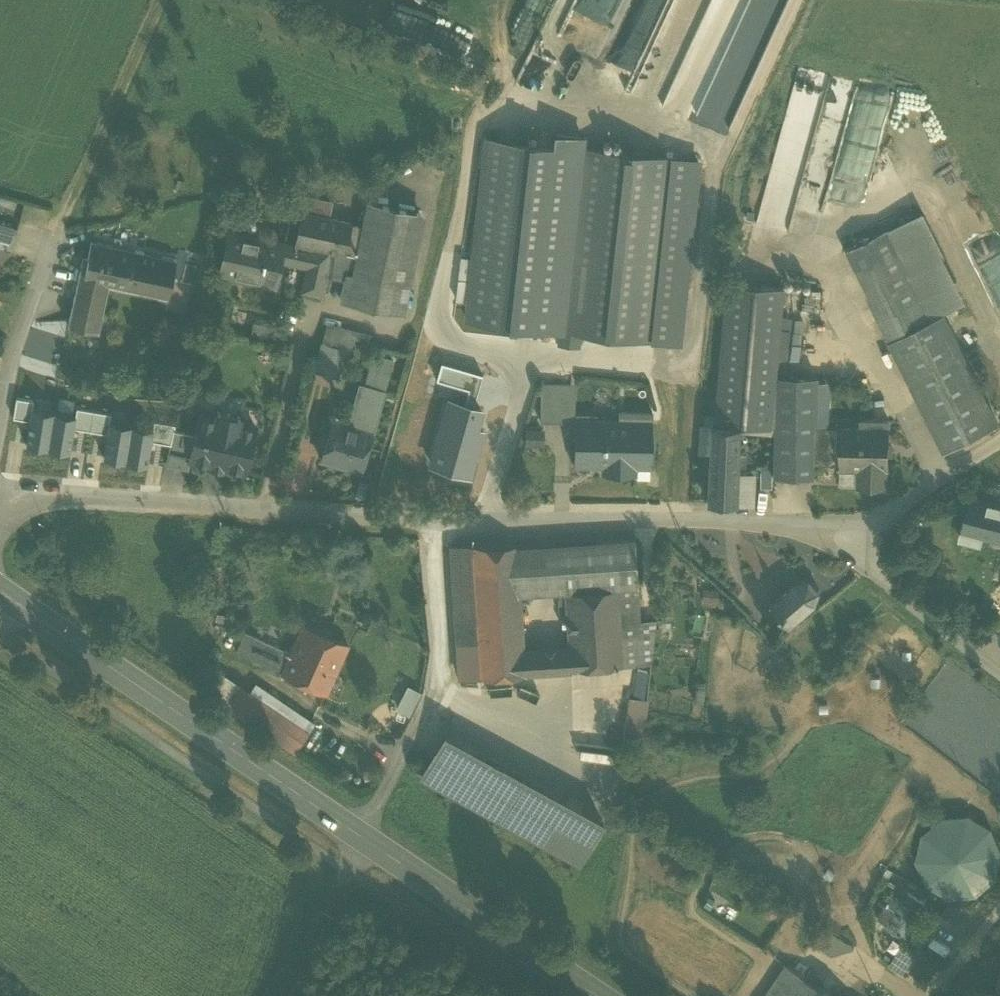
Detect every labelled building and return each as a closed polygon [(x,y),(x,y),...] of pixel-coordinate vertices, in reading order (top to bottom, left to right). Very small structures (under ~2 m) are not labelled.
[(645,33),(613,32),(611,74),(643,75),(645,33)] [(663,104),(691,116),(706,81),(692,75),(692,74),(678,68),(663,104)] [(790,231),(822,93),(791,86),(759,224),(790,231)] [(892,103),(873,169),(900,177),(919,111),(892,103)] [(530,326),(550,146),(487,139),(466,318),(530,326)] [(675,158),(581,147),(561,329),(654,340),(675,158)] [(311,250),(308,265),(303,290),(321,294),(325,274),(345,278),(346,273),(353,275),(362,226),(327,218),(330,203),(306,198),(295,247),(311,250)] [(367,202),(362,226),(353,275),(346,273),(345,278),(340,298),(399,310),(420,214),(367,202)] [(845,250),(945,450),(999,423),(944,312),(966,301),(922,212),(845,250)] [(9,253),(16,231),(0,226),(0,250),(9,253)] [(308,265),(311,250),(295,247),(229,232),(220,272),(257,280),(256,282),(274,286),(280,259),(308,265)] [(69,326),(99,332),(109,283),(155,292),(159,275),(172,278),(175,259),(92,242),(87,266),(82,265),(69,326)] [(776,375),(783,287),(725,282),(715,424),(710,424),(706,500),(752,501),(753,474),(736,473),(739,431),(774,432),(775,424),(772,424),(776,375)] [(277,327),(253,322),(251,333),(274,338),(277,327)] [(313,371),(340,378),(352,336),(325,329),(313,371)] [(374,357),(366,385),(382,390),(390,362),(374,357)] [(468,388),(464,401),(473,403),(482,373),(441,361),(435,379),(468,388)] [(816,376),(776,375),(772,424),(775,424),(774,432),(773,476),(815,477),(815,462),(840,462),(840,484),(886,485),(887,467),(888,467),(889,419),(861,419),(861,427),(815,426),(816,376)] [(569,382),(540,382),(540,420),(568,421),(569,382)] [(331,419),(319,459),(360,471),(383,390),(382,390),(366,385),(363,384),(351,425),(331,419)] [(464,401),(446,396),(427,463),(472,476),(486,428),(479,426),(484,406),(473,403),(464,401)] [(33,401),(16,398),(13,419),(20,420),(30,422),(32,409),(33,401)] [(94,411),(77,408),(75,417),(73,429),(82,430),(91,431),(94,411)] [(54,413),(32,409),(30,422),(26,445),(48,448),(54,413)] [(651,464),(651,410),(619,409),(619,420),(574,419),(573,463),(614,463),(613,473),(633,473),(636,476),(646,476),(649,473),(649,464),(651,464)] [(98,433),(107,434),(110,421),(111,414),(94,411),(91,431),(98,433)] [(191,459),(245,471),(255,427),(239,423),(240,417),(217,412),(216,418),(199,414),(195,435),(189,459),(191,459)] [(75,417),(54,413),(48,448),(70,452),(73,429),(75,417)] [(132,425),(110,421),(107,434),(103,458),(125,461),(132,425)] [(154,421),(153,429),(151,441),(159,443),(170,445),(174,430),(175,424),(154,421)] [(153,429),(132,425),(125,461),(147,465),(151,441),(153,429)] [(544,427),(524,427),(524,443),(543,443),(544,427)] [(189,459),(195,435),(174,430),(170,445),(166,465),(188,470),(191,459),(189,459)] [(984,489),(982,496),(999,501),(999,494),(984,489)] [(970,493),(960,532),(980,538),(982,530),(999,535),(999,501),(982,496),(970,493)] [(635,539),(532,545),(535,591),(535,593),(638,586),(635,539)] [(517,544),(471,546),(480,678),(525,675),(523,648),(520,592),(517,546),(517,544)] [(535,591),(532,545),(517,546),(520,592),(535,591)] [(480,678),(471,546),(450,546),(460,679),(480,678)] [(795,584),(770,606),(790,628),(813,605),(817,590),(808,581),(795,584)] [(568,645),(570,669),(650,664),(656,620),(639,621),(638,589),(565,592),(568,645)] [(347,647),(305,628),(292,655),(335,674),(347,647)] [(335,674),(292,655),(292,656),(247,636),(238,655),(326,694),(335,674)] [(568,645),(523,648),(525,675),(480,678),(482,699),(573,693),(570,669),(568,645)] [(647,691),(650,670),(625,667),(622,688),(647,691)] [(228,708),(297,754),(309,736),(241,689),(228,708)] [(626,735),(646,737),(648,698),(628,697),(626,735)] [(421,777),(579,863),(602,823),(444,735),(421,777)] [(574,768),(612,772),(615,747),(576,743),(574,768)] [(921,836),(915,862),(926,887),(949,900),(976,898),(996,880),(999,862),(999,849),(991,829),(968,815),(941,818),(921,836)] [(926,905),(909,893),(887,927),(905,938),(926,905)] [(832,929),(820,944),(837,957),(849,942),(832,929)] [(788,965),(767,995),(833,995),(788,965)]
